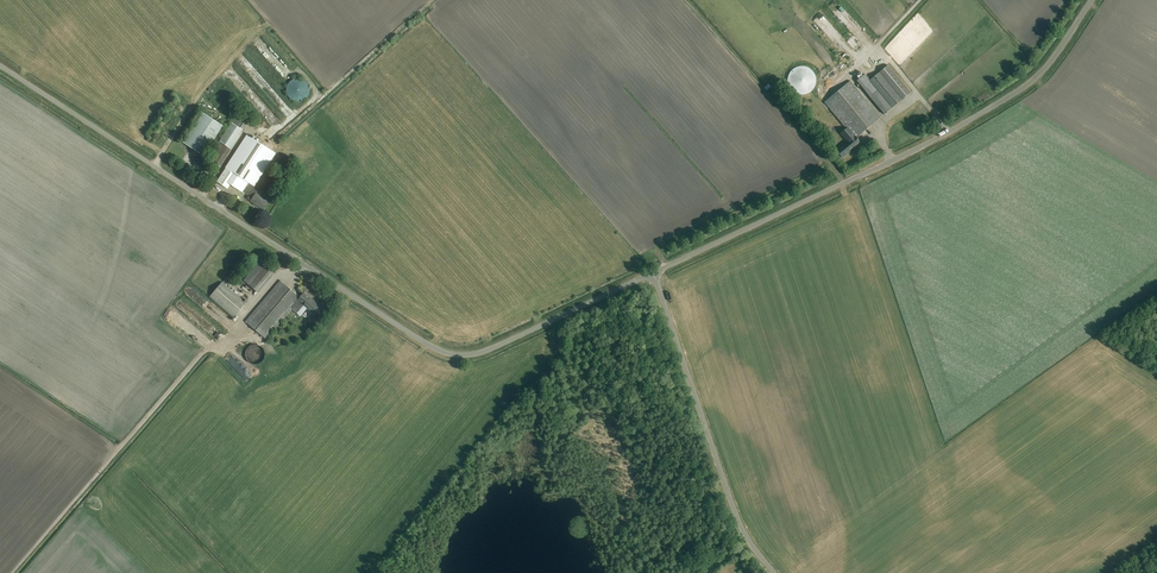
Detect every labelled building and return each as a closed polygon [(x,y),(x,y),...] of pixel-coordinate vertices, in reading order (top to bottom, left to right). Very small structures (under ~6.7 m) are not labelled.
[(852,30),(859,25),(841,0),(840,0),(833,5),(852,30)] [(848,49),(852,45),(842,34),(841,31),(834,24),(831,26),(828,18),(824,14),(819,16),(817,18),(817,19),(830,31),(830,33),(838,41),(840,47),(843,50),(848,49)] [(874,56),(880,64),(883,61),(878,54),(874,56)] [(893,108),(902,101),(911,93),(888,65),(870,80),(865,74),(857,81),(885,114),(893,108)] [(792,71),(789,75),(788,81),(789,86),(792,91),(797,94),(802,95),(807,94),(812,91),(815,86),(816,81),(815,75),(812,71),(807,68),(802,67),(796,68),(792,71)] [(297,79),(293,80),(289,83),(287,86),(286,91),(287,95),(289,99),(293,101),(297,102),(301,102),(305,100),(308,97),(310,93),(310,88),(308,84),(305,81),(301,79),(297,79)] [(836,151),(841,157),(842,158),(853,149),(852,148),(859,142),(856,138),(880,118),(849,81),(824,103),(846,129),(840,134),(847,142),(838,149),(836,151)] [(142,133),(150,136),(159,112),(152,109),(142,133)] [(224,126),(204,113),(184,143),(204,156),(224,126)] [(238,113),(215,148),(219,151),(226,156),(227,156),(237,140),(236,140),(249,120),(247,119),(238,113)] [(220,177),(217,182),(228,189),(231,184),(244,193),(245,193),(249,196),(247,198),(251,201),(251,202),(262,209),(267,202),(256,194),(256,193),(259,189),(255,186),(276,154),(272,152),(248,135),(220,177)] [(274,275),(259,262),(244,280),(259,293),(274,275)] [(300,297),(281,281),(246,322),(266,339),(291,309),(297,313),(304,305),(313,314),(320,306),(310,298),(309,299),(303,293),(300,297)] [(222,282),(209,297),(234,318),(246,304),(222,282)] [(247,350),(246,353),(246,356),(246,359),(248,361),(250,363),(253,364),(256,364),(259,364),(261,363),(263,361),(265,358),(265,355),(265,352),(264,350),(262,347),(259,346),(257,345),(254,345),(251,346),(249,348),(247,350)]
